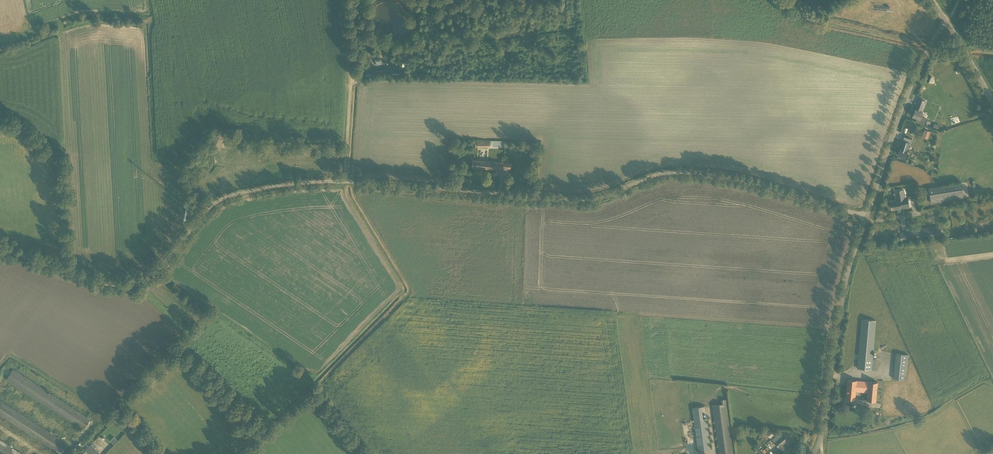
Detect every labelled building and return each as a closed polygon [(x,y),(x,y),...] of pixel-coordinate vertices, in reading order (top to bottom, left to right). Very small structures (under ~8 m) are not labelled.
[(925,101),(920,99),(916,110),(915,109),(912,116),(920,119),(923,112),(921,112),(925,101)] [(925,129),(922,137),(927,139),(930,131),(925,129)] [(905,157),(908,150),(907,150),(910,143),(903,140),(900,148),(898,155),(905,157)] [(496,165),(497,162),(473,160),(472,167),(496,169),(496,165)] [(932,203),(963,198),(961,183),(929,188),(932,203)] [(897,191),(898,200),(900,199),(900,201),(905,200),(908,199),(907,198),(905,198),(904,189),(895,191),(895,192),(895,191),(897,191)] [(897,200),(896,200),(896,201),(891,202),(891,203),(892,203),(892,204),(891,204),(892,204),(892,209),(901,207),(901,208),(909,206),(908,199),(905,200),(900,201),(900,199),(898,200),(897,201),(897,200)] [(858,368),(872,369),(876,370),(877,359),(872,359),(876,320),(862,319),(858,368)] [(906,379),(908,355),(896,353),(894,378),(906,379)] [(86,417),(82,414),(13,369),(6,379),(83,429),(93,415),(89,412),(86,417)] [(856,391),(867,393),(866,400),(876,401),(878,382),(848,379),(846,399),(855,399),(856,391)] [(53,434),(0,400),(0,414),(61,453),(68,444),(57,437),(59,434),(55,431),(53,434)] [(714,421),(719,453),(733,453),(726,403),(712,405),(714,421)] [(692,407),(694,420),(698,452),(710,450),(706,418),(703,419),(702,406),(692,407)] [(769,428),(765,432),(770,437),(775,434),(769,428)] [(774,443),(778,447),(779,447),(784,452),(782,453),(792,453),(788,449),(783,443),(788,439),(781,432),(772,439),(774,443)] [(0,439),(0,453),(22,453),(0,439)] [(100,453),(91,444),(85,450),(81,453),(99,453),(100,453)]
